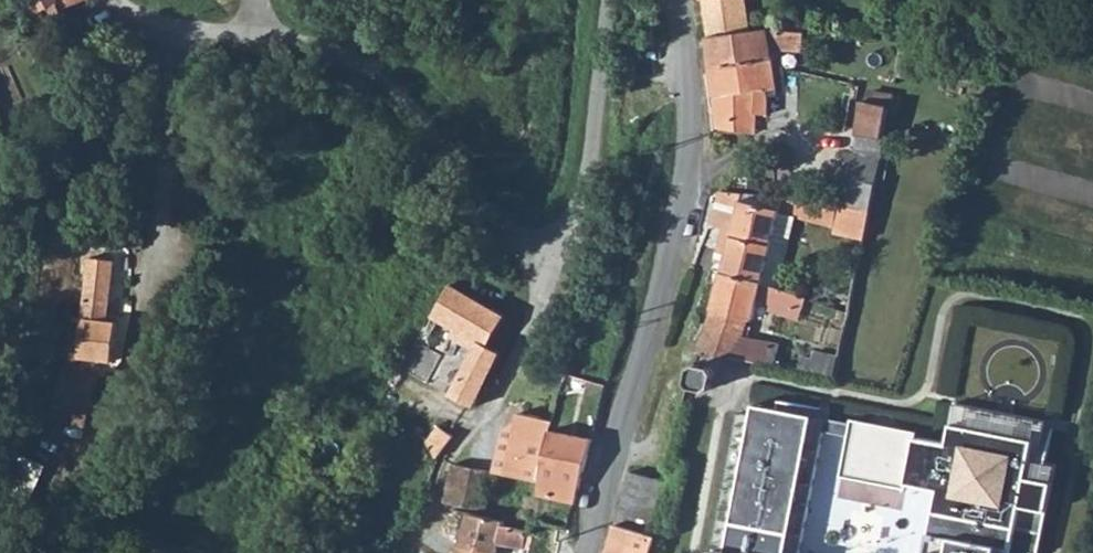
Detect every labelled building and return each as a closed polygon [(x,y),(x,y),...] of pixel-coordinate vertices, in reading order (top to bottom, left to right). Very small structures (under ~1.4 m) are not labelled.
[(38,10),(49,6),(52,13),(85,0),(31,0),(38,10)] [(709,38),(748,33),(744,0),(703,0),(709,38)] [(748,33),(709,38),(712,66),(773,58),(771,48),(803,50),(805,32),(769,30),(748,33)] [(773,58),(712,66),(719,128),(756,134),(758,113),(769,114),(769,99),(768,90),(777,89),(773,58)] [(863,101),(855,155),(880,158),(891,108),(863,101)] [(845,153),(835,205),(870,210),(880,158),(855,155),(845,153)] [(743,203),(710,194),(702,226),(735,235),(725,270),(778,287),(796,217),(835,227),(834,231),(864,239),(870,210),(835,205),(801,200),(746,192),(743,203)] [(89,258),(78,357),(113,362),(118,322),(107,321),(114,260),(89,258)] [(714,309),(699,352),(769,363),(773,343),(743,337),(750,318),(753,319),(759,300),(794,311),(795,308),(802,310),(806,298),(788,291),(778,287),(725,270),(714,309)] [(452,284),(434,316),(478,342),(451,395),(474,407),(500,353),(489,346),(506,316),(452,284)] [(814,359),(802,357),(799,368),(834,375),(838,356),(815,351),(814,359)] [(427,374),(443,375),(444,353),(428,352),(427,374)] [(714,367),(699,363),(694,366),(691,381),(694,387),(708,390),(713,387),(717,372),(714,367)] [(1057,465),(1038,461),(1046,421),(956,403),(948,443),(917,437),(918,432),(853,419),(852,423),(756,404),(754,414),(742,411),(716,542),(728,545),(727,552),(715,550),(714,552),(800,552),(825,431),(849,436),(841,476),(907,489),(908,484),(938,490),(926,552),(1039,552),(1057,465)] [(504,430),(495,472),(544,481),(553,430),(554,421),(520,413),(518,421),(504,430)] [(439,426),(427,442),(438,458),(453,436),(439,426)] [(594,439),(553,430),(544,481),(541,493),(577,502),(594,439)] [(455,463),(446,503),(486,509),(494,472),(455,463)] [(625,485),(611,531),(644,541),(652,517),(647,516),(653,493),(625,485)] [(457,552),(496,552),(498,544),(523,548),(528,530),(505,525),(505,522),(469,513),(457,552)] [(605,552),(641,552),(644,541),(611,531),(605,552)]
